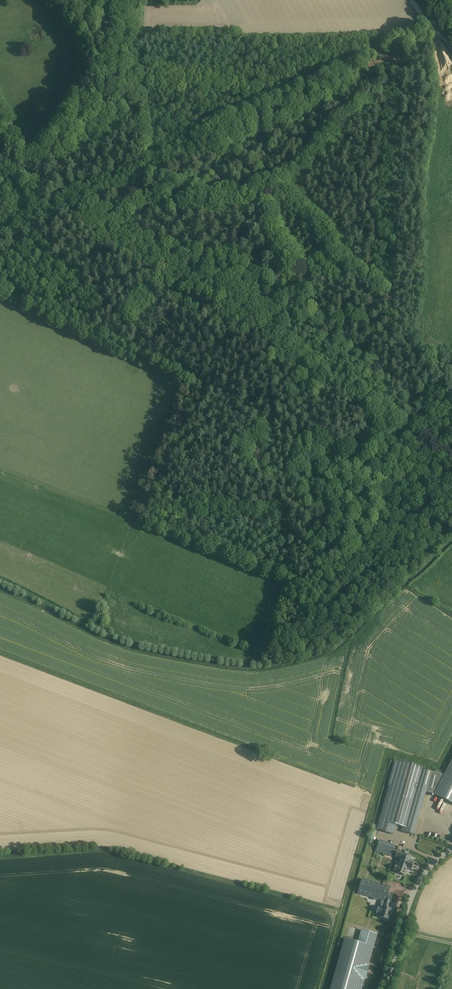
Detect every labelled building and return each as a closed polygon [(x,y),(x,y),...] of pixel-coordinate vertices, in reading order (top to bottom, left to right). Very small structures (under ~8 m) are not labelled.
[(444,775),(422,769),(422,768),(395,760),(387,786),(389,786),(376,830),(394,835),(396,825),(402,827),(401,831),(414,835),(426,792),(435,794),(434,794),(451,803),(451,760),(444,775)] [(395,845),(379,840),(375,851),(391,857),(395,845)] [(402,852),(397,851),(395,857),(401,859),(398,866),(396,865),(394,871),(396,872),(396,873),(404,876),(407,868),(411,870),(414,863),(410,861),(411,857),(406,855),(407,853),(402,851),(402,852)] [(381,915),(380,918),(388,920),(391,909),(388,908),(390,903),(391,903),(393,895),(389,894),(391,887),(362,879),(358,894),(373,898),(373,899),(378,901),(378,899),(385,901),(383,907),(382,908),(378,907),(376,913),(381,915)] [(369,966),(368,966),(377,934),(361,930),(358,943),(344,939),(330,988),(362,988),(364,979),(365,980),(369,966)]
